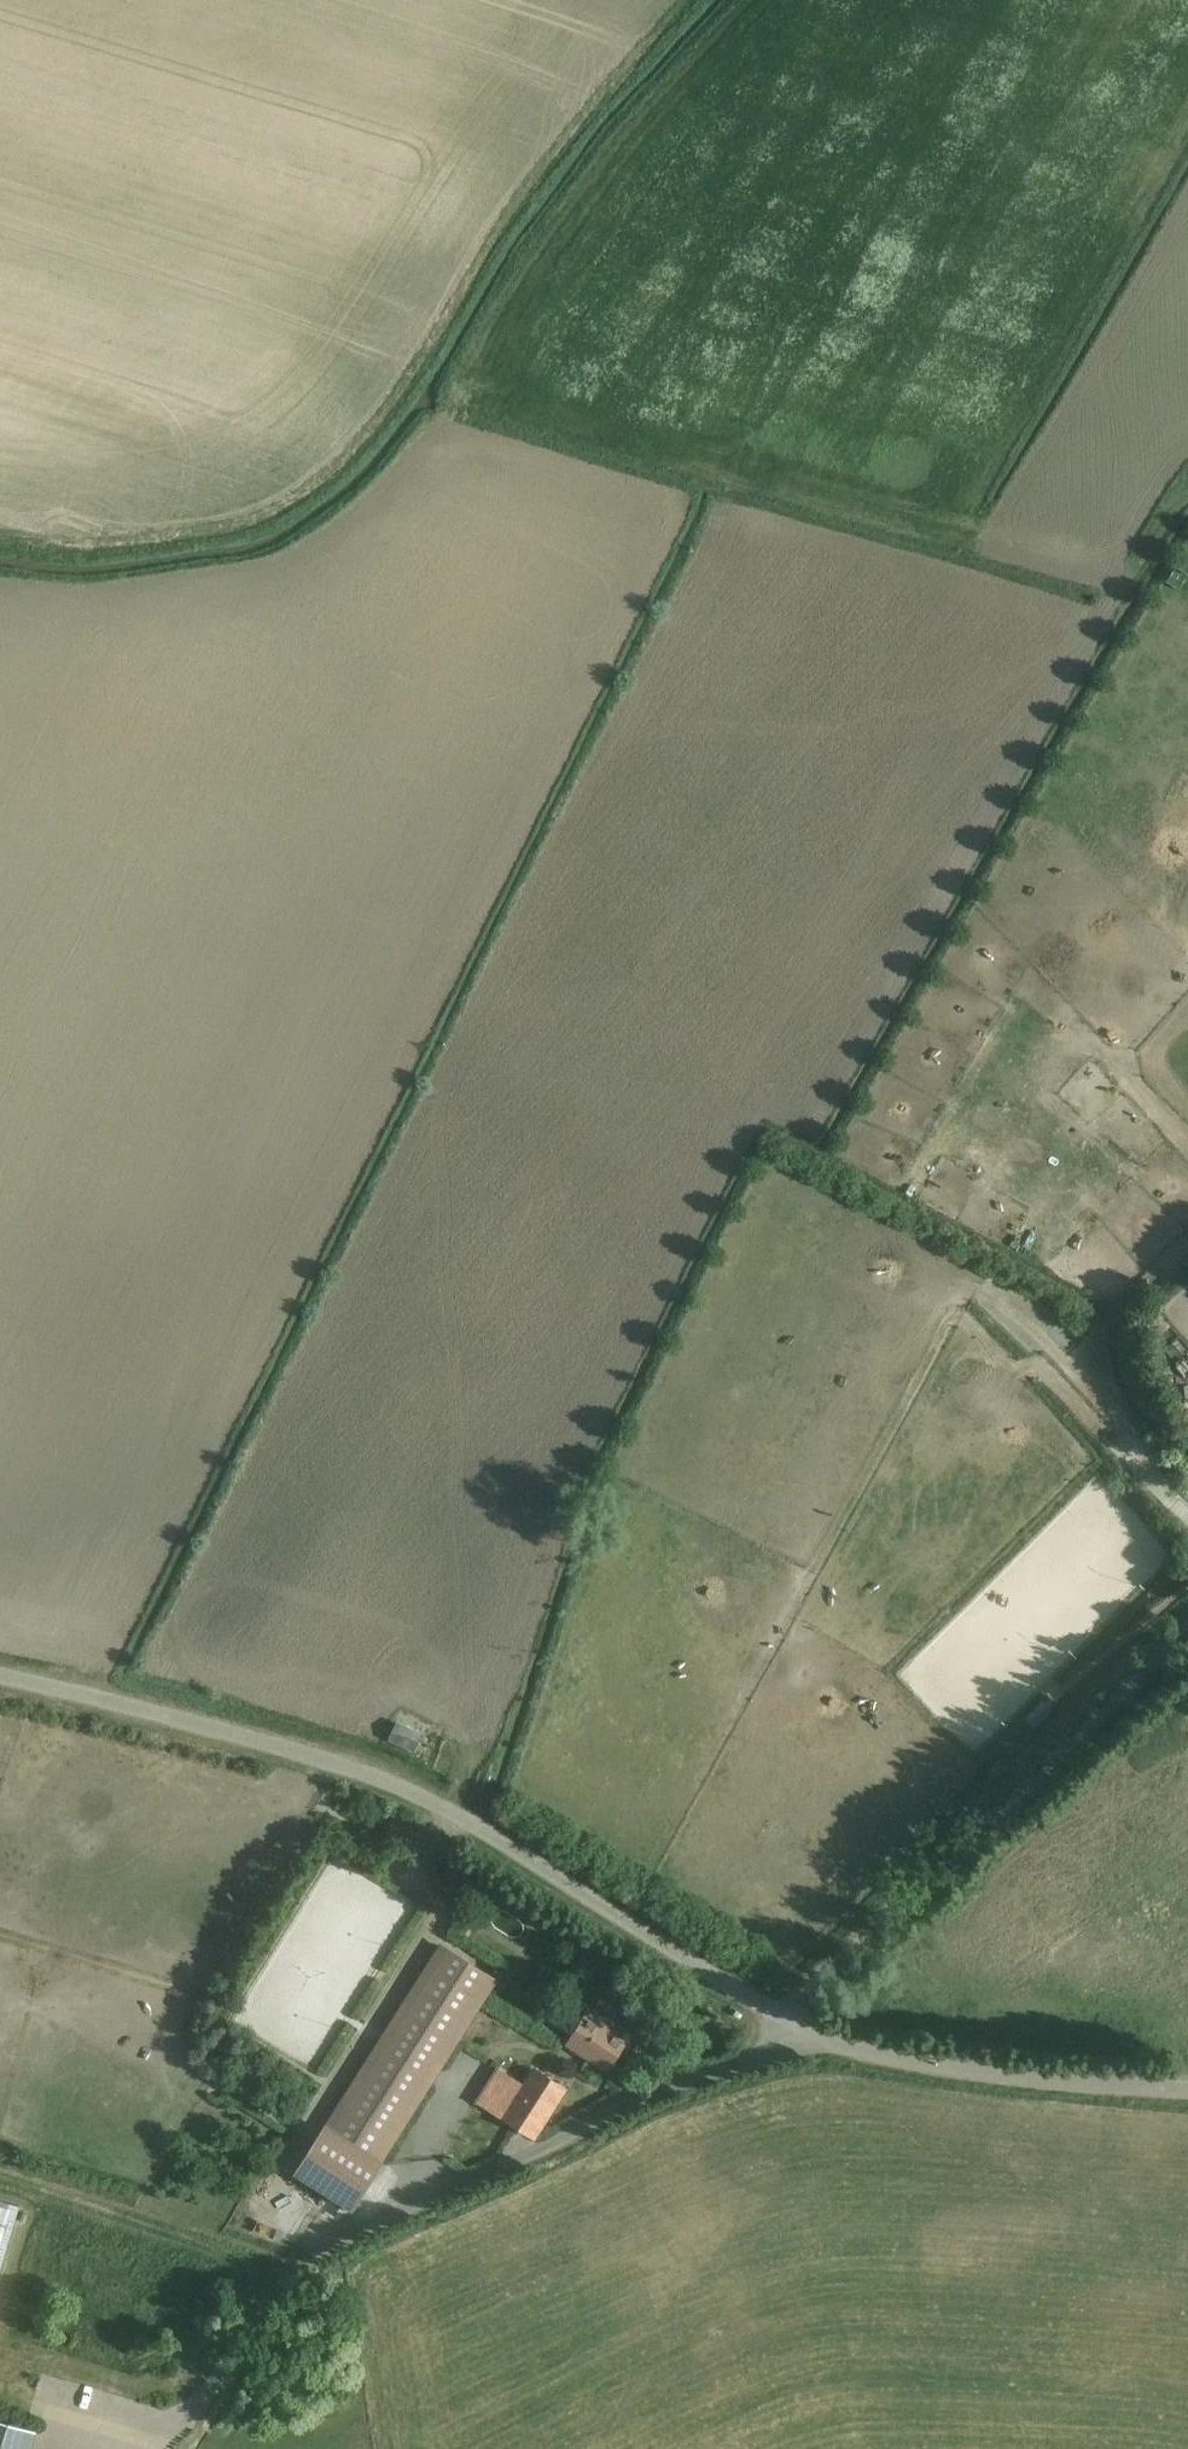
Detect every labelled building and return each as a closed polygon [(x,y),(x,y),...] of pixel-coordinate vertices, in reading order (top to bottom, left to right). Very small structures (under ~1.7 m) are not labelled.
[(396,1724),(388,1741),(415,1753),(423,1736),(396,1724)] [(297,2170),(354,2206),(380,2165),(376,2163),(493,1978),(444,1947),(327,2132),(323,2129),(297,2170)] [(566,2046),(607,2071),(627,2038),(586,2013),(566,2046)] [(523,2084),(503,2119),(535,2139),(566,2090),(532,2070),(523,2084)] [(19,2206),(0,2201),(0,2271),(19,2206)] [(0,2421),(0,2448),(30,2448),(36,2431),(0,2421)]
